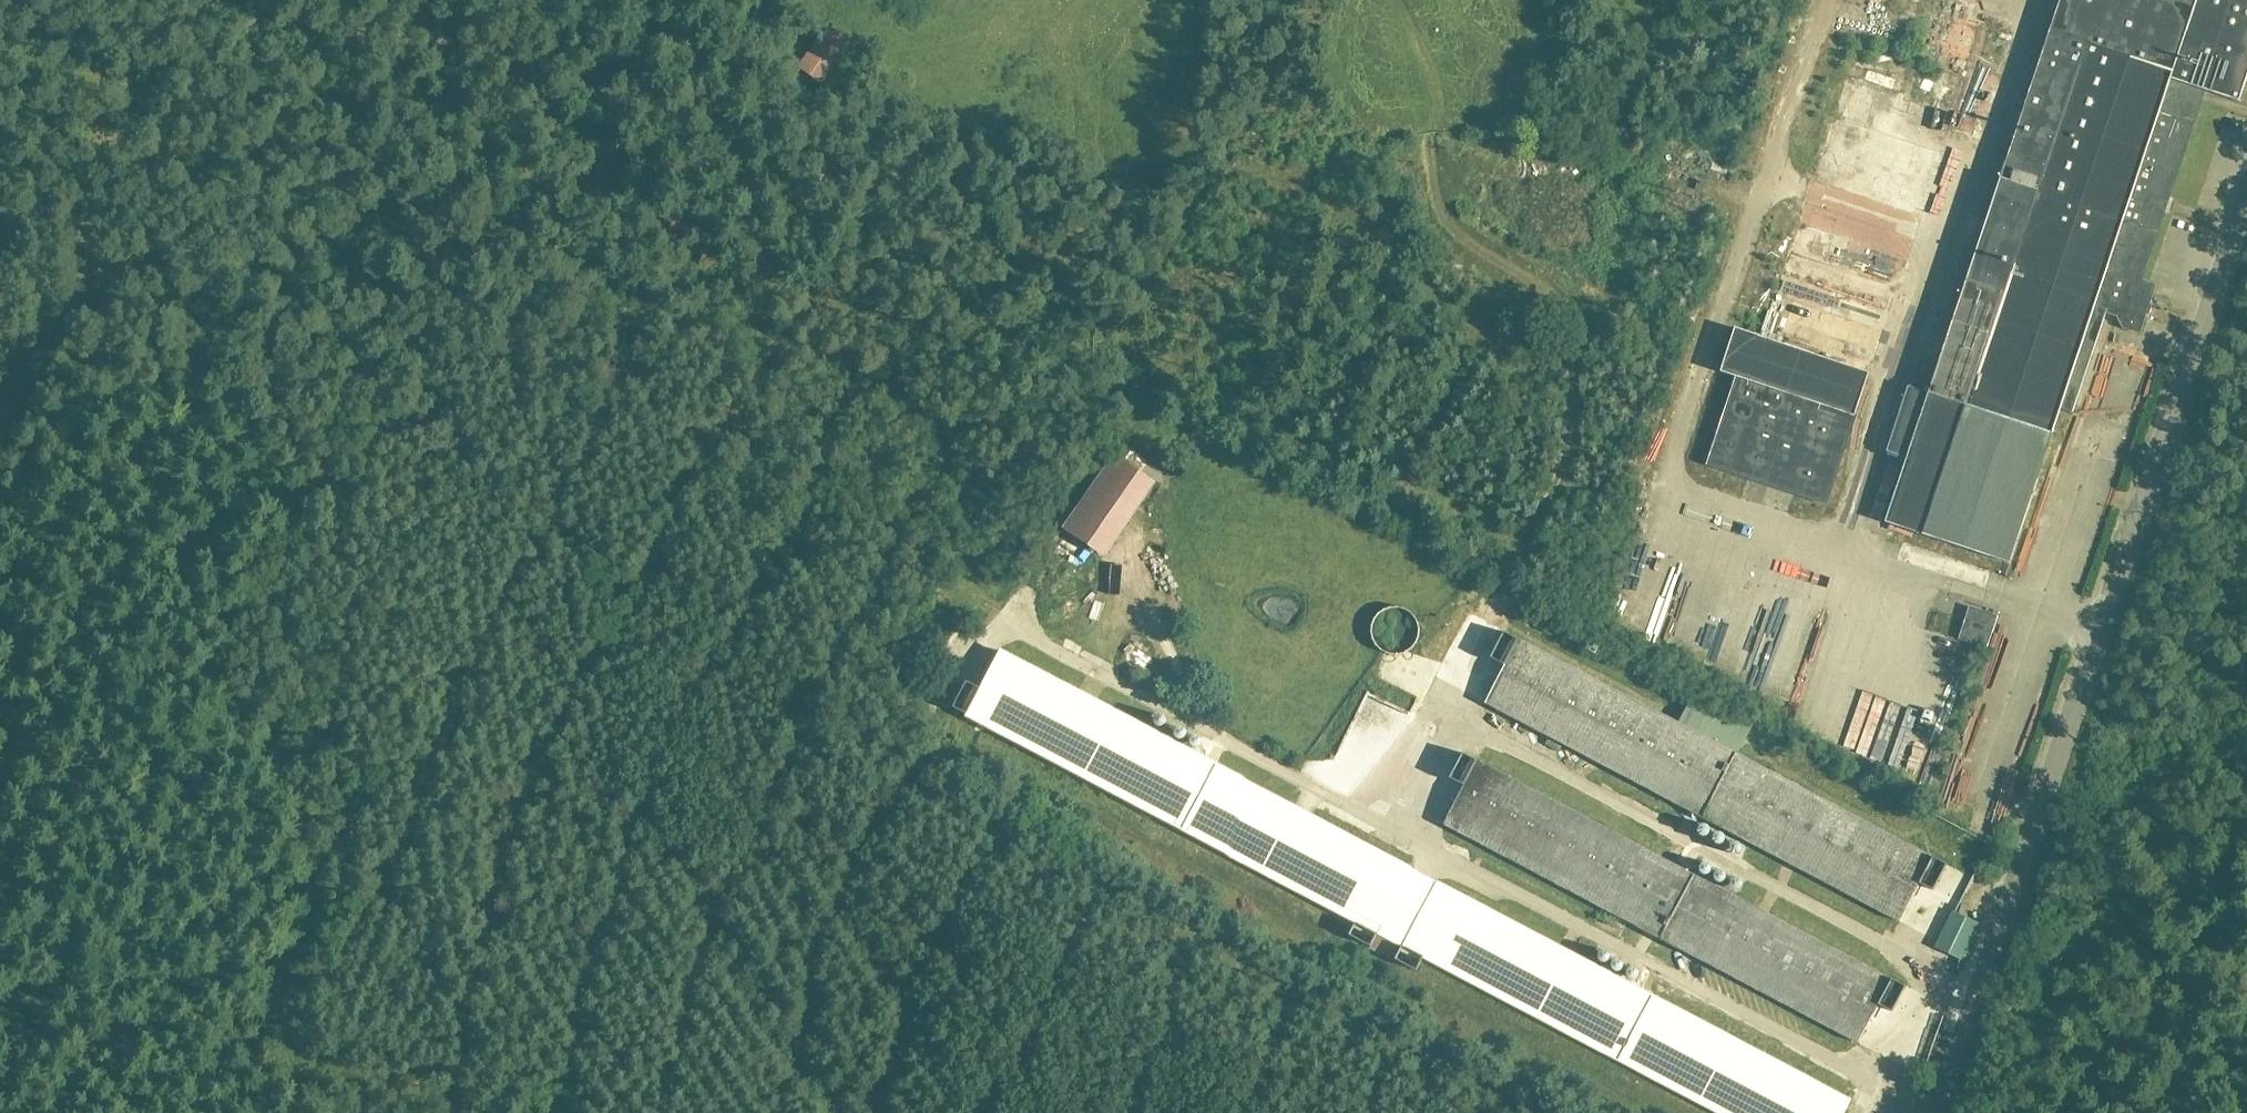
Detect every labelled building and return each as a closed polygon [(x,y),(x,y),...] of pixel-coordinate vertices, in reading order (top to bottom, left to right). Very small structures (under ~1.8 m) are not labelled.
[(1889,530),(2011,570),(2172,85),(2243,108),(2246,94),(2246,0),(2065,0),(1889,530)] [(1736,332),(1723,376),(1734,379),(1857,418),(1871,374),(1736,332)] [(1827,511),(1857,418),(1734,379),(1705,472),(1827,511)] [(1369,625),(1367,642),(1375,658),(1387,666),(1408,667),(1422,657),(1430,641),(1427,622),(1416,609),(1394,604),(1378,611),(1369,625)] [(1529,633),(1491,704),(1906,927),(1945,856),(1529,633)] [(964,716),(1706,1112),(1853,1112),(1857,1105),(1002,647),(964,716)] [(1481,760),(1445,831),(1858,1038),(1894,967),(1481,760)]
